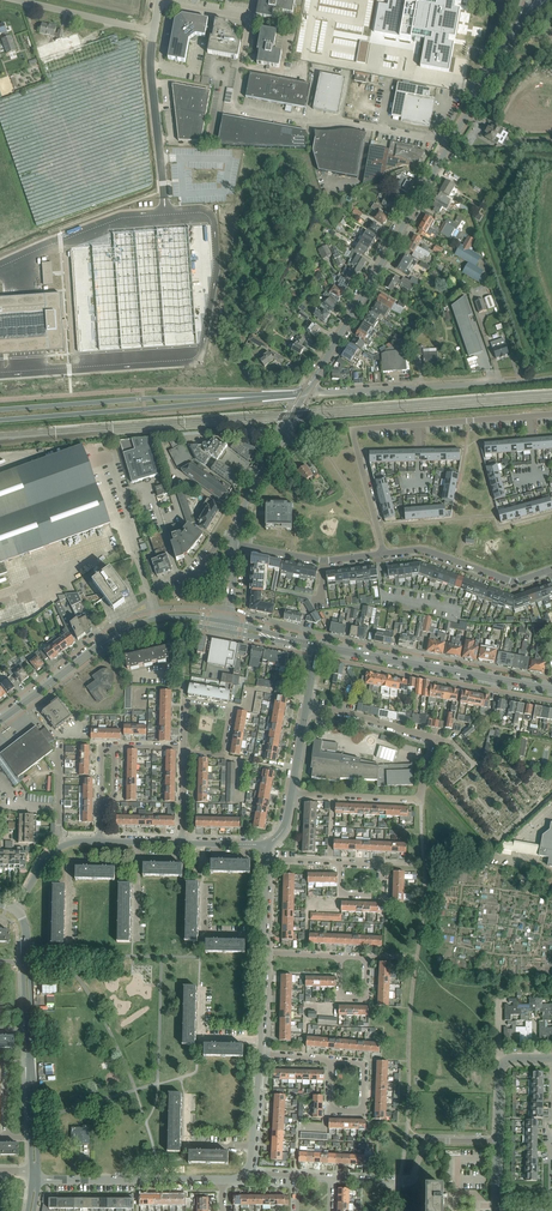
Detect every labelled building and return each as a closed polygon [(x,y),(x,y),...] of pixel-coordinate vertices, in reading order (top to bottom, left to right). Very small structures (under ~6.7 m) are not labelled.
[(295,0),(259,0),(257,16),(272,19),(274,10),(293,13),(295,0)] [(388,5),(379,4),(377,14),(374,32),(400,37),(411,39),(411,38),(415,38),(415,41),(421,42),(421,40),(425,40),(421,67),(449,72),(454,43),(448,42),(449,37),(455,38),(460,9),(454,8),(455,3),(461,4),(462,0),(389,0),(388,5)] [(175,20),(168,59),(186,62),(189,40),(196,35),(205,37),(209,20),(182,15),(175,20)] [(211,37),(208,53),(238,58),(241,43),(239,42),(233,35),(234,33),(232,32),(226,25),(227,23),(216,21),(213,38),(211,37)] [(2,33),(4,39),(2,40),(7,54),(16,51),(11,37),(8,38),(6,32),(7,32),(4,24),(0,25),(0,34),(2,33)] [(274,50),(277,31),(261,28),(257,50),(260,51),(257,64),(266,65),(266,69),(269,70),(270,66),(279,67),(282,52),(274,50)] [(369,42),(361,40),(357,62),(366,63),(369,42)] [(258,99),(262,75),(250,73),(246,97),(258,99)] [(346,78),(320,73),(313,109),(338,114),(346,78)] [(270,102),(274,78),(262,75),(258,99),(270,102)] [(210,77),(202,76),(201,83),(209,84),(210,77)] [(282,104),(286,80),(274,78),(270,102),(282,104)] [(293,106),(298,82),(286,80),(282,104),(293,106)] [(310,84),(298,82),(293,106),(305,108),(310,84)] [(430,127),(435,98),(429,97),(431,89),(398,83),(392,115),(402,117),(402,119),(401,122),(430,127)] [(175,84),(172,86),(179,141),(202,141),(210,91),(175,84)] [(230,146),(235,118),(223,116),(217,146),(230,146)] [(242,147),(247,120),(235,118),(230,146),(242,147)] [(254,147),(259,123),(247,120),(242,147),(254,147)] [(266,147),(271,125),(259,123),(254,147),(266,147)] [(279,148),(282,127),(271,125),(266,147),(279,148)] [(488,128),(486,132),(488,134),(486,138),(497,145),(498,143),(502,145),(509,134),(507,133),(504,131),(504,130),(496,126),(495,128),(491,125),(489,128),(488,128)] [(291,148),(294,129),(282,127),(279,148),(291,148)] [(306,148),(306,131),(294,129),(291,148),(306,148)] [(357,178),(365,139),(365,136),(341,131),(340,137),(333,173),(357,178)] [(333,173),(340,137),(316,133),(313,151),(319,170),(333,173)] [(370,146),(363,184),(384,176),(386,171),(403,166),(403,165),(404,165),(405,165),(406,165),(407,165),(408,166),(409,166),(409,165),(408,165),(410,162),(413,164),(417,166),(416,165),(424,152),(418,150),(418,146),(415,146),(391,141),(389,150),(370,146)] [(401,175),(396,177),(401,179),(399,182),(398,182),(398,183),(396,187),(400,189),(397,193),(402,196),(404,197),(405,195),(406,192),(408,193),(414,182),(404,176),(401,175)] [(447,180),(440,192),(449,197),(452,192),(455,193),(458,187),(456,186),(456,185),(447,180)] [(437,197),(436,199),(453,209),(454,206),(451,204),(446,201),(448,198),(439,193),(438,193),(437,196),(437,197)] [(382,204),(393,210),(396,204),(385,199),(382,204)] [(433,202),(432,204),(432,206),(434,207),(433,210),(439,214),(441,211),(442,208),(450,213),(453,209),(436,199),(434,202),(433,202)] [(375,203),(371,208),(378,213),(374,218),(383,224),(384,223),(385,223),(386,221),(386,220),(388,217),(383,214),(384,213),(381,212),(383,208),(375,203)] [(469,208),(463,205),(461,204),(459,207),(467,212),(467,211),(469,212),(470,209),(469,208)] [(355,209),(352,213),(360,218),(363,214),(355,209)] [(433,220),(426,216),(422,223),(439,233),(449,238),(452,234),(462,239),(464,235),(456,231),(457,230),(444,223),(444,222),(440,230),(433,226),(435,221),(434,220),(433,220)] [(447,219),(444,223),(457,230),(459,226),(447,219)] [(370,220),(365,228),(368,230),(377,235),(378,234),(379,234),(380,232),(379,232),(381,228),(376,225),(377,224),(370,220)] [(439,233),(422,223),(418,229),(420,230),(418,233),(424,237),(426,234),(431,237),(432,234),(437,236),(439,233)] [(363,228),(361,230),(365,233),(363,237),(373,243),(373,242),(374,242),(375,240),(374,240),(376,236),(367,231),(363,228)] [(468,236),(466,235),(465,234),(464,235),(468,237),(463,245),(461,244),(454,255),(468,263),(476,267),(482,257),(470,249),(475,240),(468,236)] [(363,237),(360,235),(358,239),(355,237),(353,240),(359,244),(369,249),(371,246),(373,244),(372,244),(373,243),(363,237)] [(422,239),(415,235),(411,242),(418,246),(422,239)] [(421,248),(418,246),(411,242),(407,249),(414,254),(413,256),(418,259),(420,256),(422,258),(424,254),(428,257),(430,253),(424,250),(421,248)] [(359,244),(357,247),(354,246),(353,249),(355,250),(362,254),(365,256),(367,253),(368,253),(369,251),(368,250),(369,249),(359,244)] [(328,245),(318,250),(322,259),(332,255),(328,245)] [(436,245),(433,251),(440,255),(443,249),(436,245)] [(355,250),(353,249),(351,252),(349,255),(348,256),(351,258),(354,260),(364,265),(367,261),(360,257),(362,254),(355,250)] [(417,263),(404,255),(400,262),(411,269),(413,265),(415,267),(417,263)] [(364,265),(354,260),(351,258),(350,260),(349,262),(352,264),(352,265),(362,270),(364,265)] [(421,261),(419,265),(428,270),(430,266),(421,261)] [(352,264),(349,262),(347,265),(350,266),(349,269),(346,267),(350,272),(352,273),(352,272),(358,276),(362,270),(352,265),(352,264)] [(411,269),(400,262),(396,269),(409,276),(411,273),(409,272),(411,269)] [(484,271),(476,267),(468,263),(462,272),(484,285),(488,279),(482,275),(484,271)] [(355,281),(358,276),(352,272),(352,273),(350,272),(346,267),(342,274),(347,276),(355,281)] [(350,282),(341,277),(336,274),(332,275),(335,285),(345,291),(350,282)] [(415,284),(410,281),(407,279),(404,277),(402,281),(399,280),(399,279),(392,275),(385,287),(392,291),(397,283),(411,291),(415,284)] [(412,277),(410,281),(415,284),(418,286),(421,282),(412,277)] [(344,292),(334,286),(332,284),(330,288),(331,289),(329,293),(330,293),(329,294),(338,303),(340,299),(339,298),(341,296),(342,296),(342,295),(343,295),(344,293),(344,292)] [(48,349),(49,353),(65,351),(64,331),(63,321),(61,294),(45,296),(0,299),(0,352),(48,349)] [(321,305),(325,308),(329,312),(331,310),(332,311),(333,311),(336,307),(335,307),(337,305),(336,303),(336,302),(328,294),(322,302),(323,303),(321,305)] [(395,302),(381,294),(377,301),(391,309),(395,302)] [(452,307),(469,357),(483,352),(477,334),(474,334),(468,317),(472,315),(466,296),(452,307)] [(484,298),(488,309),(496,307),(492,296),(484,298)] [(475,302),(479,313),(487,310),(483,299),(475,302)] [(377,302),(374,306),(388,315),(391,310),(377,302)] [(388,315),(374,306),(373,308),(372,308),(372,309),(371,311),(380,317),(381,315),(385,318),(390,321),(392,318),(388,315)] [(331,315),(324,309),(320,307),(314,315),(324,323),(325,323),(326,323),(328,320),(327,319),(331,315)] [(310,317),(301,310),(299,314),(307,320),(310,317)] [(389,323),(380,317),(371,311),(368,316),(377,322),(378,319),(384,323),(392,328),(393,326),(389,323)] [(377,322),(368,316),(365,321),(375,327),(378,322),(377,322)] [(320,329),(312,323),(309,321),(307,324),(310,326),(306,331),(315,337),(315,336),(316,337),(319,333),(318,332),(320,329)] [(361,325),(362,326),(360,329),(368,335),(367,334),(368,333),(371,334),(373,330),(377,333),(378,332),(374,329),(374,328),(364,322),(363,323),(361,325)] [(366,338),(368,335),(360,329),(359,330),(358,330),(357,332),(355,335),(364,341),(363,343),(366,344),(369,347),(372,342),(366,338)] [(252,335),(249,341),(261,348),(262,346),(267,349),(269,345),(252,335)] [(290,345),(288,347),(289,349),(292,351),(292,352),(292,353),(293,354),(295,354),(296,353),(300,355),(304,349),(301,347),(305,340),(297,336),(295,339),(297,340),(294,346),(291,344),(290,345)] [(366,344),(363,343),(355,337),(353,340),(352,342),(351,343),(362,350),(366,344)] [(406,350),(405,345),(408,345),(407,339),(404,339),(404,340),(382,352),(384,372),(407,370),(407,365),(410,365),(408,349),(406,350)] [(346,350),(346,351),(355,356),(358,358),(360,355),(362,352),(350,344),(348,347),(347,348),(347,349),(346,349),(346,350)] [(506,344),(493,349),(496,358),(500,357),(500,358),(505,356),(505,355),(509,354),(506,344)] [(424,363),(438,363),(438,352),(437,352),(437,349),(423,349),(423,353),(424,363)] [(344,354),(342,357),(357,366),(359,363),(359,362),(360,360),(358,358),(355,356),(346,351),(345,353),(344,352),(343,354),(344,354)] [(264,356),(259,360),(265,367),(274,360),(281,364),(284,359),(275,354),(272,352),(270,353),(269,353),(268,352),(263,356),(264,356)] [(333,371),(332,379),(340,380),(340,383),(341,383),(341,380),(342,374),(340,374),(340,372),(342,372),(342,369),(342,368),(340,368),(335,368),(333,371)] [(342,372),(340,372),(340,374),(342,374),(341,380),(349,380),(350,369),(342,369),(342,372)] [(161,474),(153,445),(151,438),(132,440),(120,441),(132,483),(161,474)] [(543,450),(542,438),(535,439),(532,439),(533,450),(536,450),(543,450)] [(213,439),(205,451),(217,460),(225,448),(226,448),(227,446),(227,445),(225,444),(224,444),(223,444),(222,445),(213,439)] [(532,439),(529,439),(523,440),(523,451),(530,451),(533,450),(532,439)] [(234,443),(231,448),(248,461),(255,448),(240,442),(238,445),(234,443)] [(492,454),(491,443),(480,443),(481,448),(484,448),(485,454),(492,454)] [(184,444),(169,451),(178,469),(193,460),(184,444)] [(7,572),(3,562),(110,523),(82,445),(0,474),(0,575),(7,572)] [(201,453),(198,445),(191,446),(197,459),(204,465),(209,458),(201,453)] [(461,461),(463,449),(453,450),(453,461),(461,461)] [(376,463),(376,451),(367,452),(370,463),(376,463)] [(211,470),(234,486),(240,474),(217,462),(211,470)] [(181,470),(181,471),(183,473),(224,502),(232,489),(215,477),(200,465),(198,467),(193,464),(181,470)] [(499,471),(497,464),(486,467),(488,474),(499,471)] [(298,472),(297,473),(304,482),(310,478),(313,482),(316,480),(316,479),(320,476),(317,473),(313,476),(306,466),(301,470),(300,470),(298,471),(298,472)] [(500,477),(499,471),(488,474),(490,480),(500,477)] [(457,482),(458,475),(447,473),(446,480),(457,482)] [(388,484),(387,477),(374,480),(376,487),(387,484),(387,485),(388,484)] [(502,483),(500,477),(490,480),(491,486),(502,483)] [(163,495),(169,493),(170,493),(169,492),(166,479),(158,482),(159,486),(155,487),(158,496),(158,497),(159,499),(161,499),(163,499),(164,497),(164,496),(163,495)] [(456,488),(457,482),(446,480),(445,486),(456,488)] [(504,490),(502,483),(491,486),(493,493),(504,490)] [(387,485),(387,484),(376,487),(378,494),(389,491),(387,485)] [(455,494),(456,488),(445,486),(443,492),(455,494)] [(506,497),(504,490),(493,493),(495,499),(506,497)] [(390,497),(389,491),(378,494),(379,500),(390,497)] [(453,501),(455,494),(443,492),(442,499),(450,501),(453,501)] [(392,504),(390,497),(379,500),(381,506),(392,504)] [(550,498),(543,500),(546,511),(551,509),(551,506),(551,505),(550,498)] [(212,521),(219,510),(221,507),(208,499),(197,515),(201,518),(199,521),(203,524),(201,527),(206,531),(212,521)] [(546,511),(543,500),(537,502),(540,512),(546,511)] [(540,512),(537,502),(530,503),(533,514),(540,512)] [(266,516),(266,529),(292,530),(292,503),(266,503),(266,511),(266,516)] [(533,514),(530,503),(524,505),(527,516),(533,514)] [(394,510),(392,504),(381,506),(383,513),(394,510)] [(527,516),(524,505),(517,507),(520,518),(527,516)] [(520,518),(517,507),(511,508),(514,519),(520,518)] [(412,520),(412,508),(404,509),(405,520),(412,520)] [(514,519),(511,508),(505,510),(508,521),(514,519)] [(397,521),(394,510),(383,513),(385,522),(397,521)] [(508,521),(505,510),(498,512),(501,523),(508,521)] [(188,554),(203,536),(189,524),(184,530),(186,532),(182,536),(181,535),(182,534),(180,533),(172,536),(174,536),(174,538),(173,538),(173,539),(174,542),(171,543),(177,560),(184,558),(183,552),(185,551),(188,554)] [(152,561),(157,576),(166,574),(167,574),(168,574),(171,574),(172,572),(173,572),(159,531),(149,534),(155,552),(158,559),(152,561)] [(252,558),(251,566),(253,566),(254,566),(254,568),(252,591),(264,591),(266,567),(268,567),(280,570),(281,561),(270,559),(256,556),(256,557),(256,558),(252,558)] [(287,574),(289,563),(283,561),(280,573),(286,574),(287,574)] [(155,575),(150,562),(146,563),(150,577),(155,575)] [(293,574),(295,564),(289,563),(287,574),(286,574),(286,576),(293,577),(294,574),(293,574)] [(418,575),(420,563),(411,564),(412,574),(412,576),(418,575)] [(429,566),(420,563),(418,575),(425,577),(429,566)] [(300,575),(302,565),(295,564),(293,574),(294,574),(300,575)] [(411,564),(404,565),(405,578),(412,577),(412,576),(412,574),(411,564)] [(307,579),(309,567),(302,565),(300,575),(299,578),(307,580),(307,579)] [(404,565),(397,566),(398,576),(398,579),(405,578),(404,565)] [(378,579),(377,566),(369,567),(371,580),(378,579)] [(398,576),(397,566),(388,567),(388,572),(384,573),(385,578),(398,576)] [(431,579),(435,568),(429,566),(425,577),(431,579)] [(316,580),(318,569),(309,567),(307,579),(316,580)] [(371,580),(369,567),(362,568),(364,581),(371,580)] [(364,581),(362,568),(355,569),(357,581),(356,581),(357,582),(364,581)] [(431,579),(430,582),(435,584),(436,582),(440,570),(435,568),(431,579)] [(125,603),(122,599),(130,596),(129,595),(130,594),(111,569),(110,570),(93,583),(109,603),(114,611),(125,603)] [(357,581),(355,569),(348,570),(350,580),(349,580),(350,582),(356,581),(357,581)] [(443,582),(446,572),(440,570),(436,582),(442,584),(443,582)] [(336,583),(335,571),(326,572),(328,586),(337,584),(337,583),(336,583)] [(343,581),(342,571),(335,571),(336,583),(337,583),(343,582),(343,581)] [(448,584),(452,574),(446,572),(443,582),(448,584)] [(455,586),(458,577),(452,574),(448,584),(448,586),(455,588),(455,586)] [(461,588),(464,579),(458,577),(455,586),(461,588)] [(466,591),(470,581),(464,579),(461,588),(466,590),(466,591)] [(472,595),(476,583),(470,581),(466,591),(466,590),(465,592),(472,595)] [(479,597),(483,586),(476,583),(472,595),(478,597),(479,597)] [(489,588),(483,586),(479,597),(478,597),(478,598),(485,600),(489,588)] [(545,586),(539,588),(543,601),(545,605),(551,603),(549,599),(549,597),(548,597),(545,586)] [(496,591),(489,588),(485,600),(492,603),(493,600),(496,591)] [(543,601),(539,588),(533,591),(537,602),(537,603),(543,601)] [(252,591),(251,610),(263,612),(273,614),(275,606),(276,593),(252,591)] [(492,603),(491,604),(497,607),(498,605),(499,602),(503,593),(496,591),(493,600),(492,603)] [(537,602),(533,591),(526,593),(530,604),(537,602)] [(86,617),(89,616),(78,593),(66,594),(67,598),(78,619),(86,635),(92,630),(86,617)] [(508,595),(503,593),(499,602),(498,605),(504,607),(505,605),(508,595)] [(530,604),(526,593),(520,595),(524,606),(530,604)] [(514,597),(508,595),(505,605),(514,608),(514,597)] [(524,606),(520,595),(514,597),(514,608),(514,610),(524,606)] [(10,621),(8,614),(25,608),(21,597),(0,604),(0,624),(10,621)] [(309,600),(304,603),(311,615),(316,612),(309,600)] [(60,601),(55,605),(65,627),(65,628),(66,629),(63,631),(64,633),(61,635),(62,637),(69,647),(70,648),(70,647),(71,647),(73,646),(73,645),(73,644),(75,643),(75,642),(73,639),(76,637),(71,624),(60,601)] [(360,620),(357,638),(360,638),(361,639),(363,640),(364,639),(366,630),(368,630),(368,626),(363,625),(365,617),(372,619),(373,613),(376,614),(376,613),(377,613),(377,609),(374,608),(363,606),(360,620)] [(403,627),(410,627),(411,609),(402,609),(401,619),(403,619),(403,627)] [(285,611),(284,619),(301,623),(303,614),(285,611)] [(307,616),(306,621),(316,623),(321,620),(320,619),(316,612),(311,615),(308,616),(307,616)] [(339,619),(337,634),(340,635),(340,636),(343,636),(344,635),(344,636),(346,626),(343,625),(344,617),(344,614),(341,613),(339,619)] [(429,628),(432,617),(425,615),(423,615),(422,624),(420,637),(422,637),(423,631),(428,632),(429,628)] [(382,642),(384,633),(377,631),(379,618),(375,617),(373,628),(371,640),(382,642)] [(332,623),(330,632),(330,633),(331,633),(331,634),(333,635),(335,634),(337,634),(339,619),(333,618),(332,623)] [(86,635),(78,619),(71,624),(76,637),(78,640),(86,635)] [(357,638),(360,620),(357,620),(355,627),(351,626),(350,636),(350,637),(351,638),(353,638),(354,637),(357,638)] [(449,632),(450,628),(451,623),(446,621),(445,631),(441,631),(442,622),(440,622),(438,633),(438,634),(435,652),(435,653),(442,654),(445,642),(444,642),(445,636),(448,636),(449,632)] [(459,625),(458,630),(466,631),(467,627),(468,623),(462,621),(460,621),(459,625)] [(396,639),(397,634),(396,633),(398,623),(395,622),(394,628),(395,628),(393,635),(384,633),(382,642),(391,644),(392,638),(396,639)] [(419,642),(420,637),(422,624),(418,623),(416,637),(408,635),(408,638),(406,647),(413,648),(415,641),(419,642)] [(434,629),(429,628),(428,632),(430,633),(427,651),(430,652),(434,653),(434,652),(435,652),(438,634),(433,633),(434,629)] [(549,629),(542,634),(544,637),(551,632),(549,629)] [(473,648),(474,641),(473,641),(474,639),(471,639),(472,633),(468,632),(466,639),(462,658),(465,658),(465,659),(468,660),(468,659),(469,659),(472,648),(473,648)] [(69,647),(62,637),(58,641),(54,635),(52,636),(56,642),(63,651),(69,647)] [(463,643),(460,642),(461,636),(457,635),(457,637),(453,656),(455,657),(459,658),(459,657),(460,658),(463,646),(463,643)] [(476,660),(478,647),(480,639),(481,639),(482,636),(480,635),(477,635),(476,641),(474,641),(473,648),(472,648),(469,659),(470,659),(470,660),(473,661),(473,660),(476,660)] [(406,647),(408,638),(400,636),(398,646),(406,647)] [(491,636),(490,641),(486,661),(489,661),(489,662),(490,663),(492,663),(493,662),(494,662),(496,655),(498,656),(501,642),(497,641),(496,646),(493,646),(494,641),(492,641),(493,637),(491,636)] [(528,637),(525,636),(525,641),(519,668),(522,669),(522,670),(525,671),(525,669),(527,670),(529,658),(525,657),(528,642),(527,642),(528,637)] [(206,644),(207,639),(207,638),(200,637),(197,653),(198,653),(197,659),(200,660),(201,654),(204,654),(206,644)] [(453,656),(457,637),(453,637),(451,644),(448,643),(445,655),(447,655),(447,656),(450,656),(453,656)] [(53,638),(47,642),(50,646),(57,656),(63,651),(56,642),(53,638)] [(235,668),(239,645),(237,645),(237,644),(229,642),(212,639),(208,664),(234,669),(235,668)] [(505,666),(510,641),(509,641),(510,639),(506,639),(503,653),(499,652),(497,664),(499,664),(498,666),(502,666),(502,665),(505,666)] [(490,641),(486,640),(485,647),(480,646),(478,659),(479,659),(479,660),(480,661),(482,662),(483,660),(486,661),(490,641)] [(512,667),(514,655),(511,655),(513,642),(510,641),(505,666),(508,666),(508,667),(511,668),(511,667),(512,667)] [(525,641),(524,641),(523,641),(521,650),(519,649),(518,656),(514,655),(512,667),(513,667),(512,668),(516,669),(516,668),(519,668),(525,641)] [(246,657),(248,646),(245,645),(243,645),(239,644),(239,645),(235,668),(234,669),(233,675),(240,677),(240,675),(239,675),(241,661),(240,661),(241,656),(246,657)] [(57,656),(50,646),(44,651),(43,650),(40,652),(45,660),(49,657),(51,661),(53,659),(54,659),(55,659),(57,658),(57,657),(58,656),(57,656)] [(169,657),(174,656),(172,647),(166,648),(167,649),(128,658),(128,657),(125,657),(128,669),(169,660),(169,658),(170,658),(169,657)] [(251,656),(249,667),(259,668),(261,658),(262,658),(264,649),(252,647),(251,656)] [(268,664),(271,650),(265,649),(262,663),(268,664)] [(274,666),(277,651),(271,650),(268,664),(269,664),(274,666)] [(280,667),(283,652),(277,651),(274,666),(280,667)] [(286,668),(289,654),(283,652),(280,667),(286,668)] [(536,672),(540,653),(539,654),(536,653),(535,660),(531,659),(529,670),(530,671),(532,672),(533,671),(536,672)] [(540,653),(536,672),(539,672),(539,673),(542,674),(542,673),(543,673),(546,662),(541,661),(542,656),(540,653)] [(32,657),(29,660),(31,662),(30,662),(38,671),(41,668),(40,667),(41,667),(42,667),(44,666),(44,665),(44,664),(38,656),(34,659),(32,657)] [(9,665),(6,667),(7,672),(11,676),(15,673),(18,677),(16,679),(18,681),(19,680),(22,683),(23,683),(26,682),(25,681),(26,680),(25,680),(29,678),(22,669),(24,667),(22,662),(20,658),(14,663),(16,666),(12,669),(9,665)] [(342,676),(344,665),(344,664),(336,663),(332,682),(337,683),(338,679),(341,680),(342,676)] [(357,678),(351,670),(352,667),(348,666),(348,667),(347,671),(352,680),(353,681),(354,680),(356,683),(357,685),(360,683),(358,681),(357,678)] [(107,673),(96,681),(87,688),(84,690),(89,696),(91,694),(98,703),(110,694),(106,687),(110,675),(107,673)] [(362,676),(361,682),(366,683),(365,684),(374,685),(376,674),(368,673),(367,673),(366,677),(362,676)] [(374,685),(372,692),(378,693),(377,694),(381,694),(381,691),(381,687),(383,676),(376,674),(374,685)] [(381,691),(381,694),(390,696),(391,689),(389,688),(391,678),(391,677),(383,676),(381,687),(381,691)] [(7,677),(1,682),(2,684),(8,693),(9,693),(12,693),(12,691),(13,690),(12,690),(15,688),(9,679),(7,677)] [(391,678),(389,688),(391,689),(390,696),(397,697),(398,690),(400,690),(400,685),(398,685),(398,680),(397,679),(395,678),(394,679),(391,678)] [(415,695),(416,679),(409,678),(408,688),(408,695),(409,696),(410,696),(411,695),(415,695)] [(264,688),(265,680),(258,679),(257,686),(264,688)] [(416,679),(415,695),(422,696),(422,691),(423,680),(416,679)] [(398,680),(398,685),(400,685),(400,690),(404,691),(403,700),(406,700),(407,691),(408,681),(404,681),(404,680),(402,680),(401,680),(398,680)] [(422,697),(421,702),(424,702),(425,697),(429,697),(429,691),(430,681),(423,680),(422,691),(422,696),(422,697)] [(277,681),(277,683),(275,690),(275,693),(283,695),(283,693),(284,689),(279,689),(281,682),(277,681)] [(201,699),(204,687),(190,684),(188,697),(193,697),(197,697),(197,698),(201,699)] [(436,699),(438,687),(437,687),(437,686),(435,686),(434,686),(434,687),(431,686),(429,697),(428,702),(430,703),(431,702),(436,703),(436,699)] [(443,700),(445,689),(441,688),(442,687),(441,687),(439,686),(438,687),(436,699),(443,700)] [(214,701),(217,689),(204,687),(201,699),(206,700),(206,699),(210,700),(210,701),(214,701)] [(449,701),(451,690),(451,689),(450,688),(448,688),(448,689),(447,689),(445,689),(443,700),(449,701)] [(228,701),(230,691),(217,689),(214,701),(219,702),(219,701),(223,702),(223,703),(228,704),(228,701)] [(451,689),(451,690),(449,701),(453,702),(452,706),(451,711),(451,714),(447,713),(446,722),(445,728),(452,729),(454,719),(456,712),(457,703),(458,690),(451,689)] [(467,705),(469,693),(468,693),(468,692),(467,692),(466,691),(465,692),(462,692),(461,698),(460,703),(467,705)] [(473,706),(476,694),(473,694),(473,693),(472,693),(471,692),(469,693),(467,705),(473,706)] [(480,707),(483,696),(482,695),(481,694),(480,694),(479,694),(479,695),(476,694),(473,706),(480,707)] [(483,696),(480,707),(481,707),(480,713),(485,713),(485,711),(489,712),(490,706),(488,705),(490,697),(487,696),(486,695),(484,695),(483,695),(483,696)] [(287,698),(287,697),(276,696),(275,703),(286,705),(286,702),(288,702),(288,698),(287,698)] [(58,698),(42,711),(56,730),(73,717),(68,711),(69,709),(66,708),(65,708),(66,706),(63,705),(58,698)] [(504,712),(506,701),(502,700),(502,699),(499,699),(499,700),(498,700),(498,703),(493,702),(493,713),(497,714),(497,710),(500,710),(499,719),(503,720),(504,712)] [(515,714),(517,703),(510,702),(508,710),(507,717),(511,717),(510,718),(512,719),(513,714),(515,714)] [(285,707),(286,705),(275,703),(274,710),(286,712),(287,707),(285,707)] [(525,705),(517,703),(515,714),(514,722),(514,724),(518,724),(519,718),(522,719),(525,705)] [(525,705),(524,711),(524,715),(523,720),(529,721),(531,719),(533,706),(525,705)] [(378,716),(379,711),(380,709),(370,707),(368,714),(373,715),(378,716)] [(540,718),(542,708),(535,707),(534,712),(533,717),(533,720),(536,721),(537,718),(540,718)] [(548,720),(550,709),(542,708),(540,718),(544,719),(543,723),(544,723),(547,724),(548,720)] [(285,716),(286,712),(274,710),(272,717),(283,719),(284,716),(285,716)] [(389,719),(389,711),(389,710),(385,710),(384,712),(379,711),(378,716),(378,717),(389,719)] [(405,722),(406,713),(406,710),(402,710),(402,712),(398,712),(397,720),(405,722)] [(248,713),(238,711),(238,714),(237,714),(236,718),(247,720),(248,713)] [(397,720),(398,712),(397,712),(389,711),(389,719),(397,720)] [(419,718),(420,715),(413,714),(412,714),(411,723),(415,724),(418,724),(419,718)] [(420,714),(420,715),(419,718),(418,724),(425,726),(426,718),(427,715),(420,714)] [(283,721),(283,719),(272,717),(271,724),(283,726),(284,721),(283,721)] [(245,727),(247,720),(236,718),(235,723),(236,723),(236,726),(245,727)] [(439,728),(440,721),(433,720),(432,727),(438,728),(439,728)] [(283,731),(283,726),(271,724),(270,731),(281,733),(281,731),(283,731)] [(140,736),(140,725),(132,725),(132,735),(136,735),(136,736),(140,736)] [(244,734),(245,727),(236,726),(235,728),(234,728),(234,732),(244,734)] [(463,732),(462,733),(466,738),(474,730),(471,726),(463,732)] [(55,739),(46,727),(40,732),(36,727),(1,754),(21,781),(25,778),(22,774),(54,750),(49,743),(55,739)] [(487,743),(484,751),(489,752),(491,744),(493,738),(498,739),(501,730),(495,729),(495,731),(490,729),(486,742),(490,743),(487,743)] [(281,735),(281,733),(270,731),(269,738),(281,740),(282,735),(281,735)] [(248,735),(244,734),(234,732),(233,737),(234,737),(233,740),(243,741),(246,742),(248,735)] [(280,745),(281,740),(269,738),(268,745),(279,747),(279,745),(280,745)] [(241,748),(243,741),(233,740),(233,742),(232,742),(231,747),(241,748)] [(309,766),(308,773),(312,773),(312,778),(340,782),(340,779),(377,780),(378,767),(378,765),(379,765),(379,764),(343,756),(343,755),(337,754),(338,744),(326,742),(326,744),(322,743),(322,741),(314,740),(311,758),(312,758),(311,766),(309,766)] [(524,756),(526,741),(521,740),(518,755),(524,756)] [(278,749),(279,747),(268,745),(266,752),(278,754),(279,749),(278,749)] [(380,746),(376,757),(393,762),(396,751),(380,746)] [(240,756),(241,748),(231,747),(230,751),(231,752),(231,754),(240,756)] [(278,759),(278,754),(266,752),(265,760),(265,761),(269,761),(269,760),(276,761),(277,759),(278,759)] [(1,754),(0,754),(0,767),(14,786),(21,781),(1,754)] [(489,760),(501,763),(503,757),(490,754),(489,760)] [(70,760),(66,760),(65,767),(73,768),(74,763),(72,763),(72,760),(70,760)] [(235,784),(236,763),(228,763),(227,784),(235,784)] [(377,785),(377,786),(378,786),(379,786),(413,786),(413,785),(413,770),(412,765),(403,765),(395,765),(390,765),(379,765),(378,765),(378,767),(377,780),(377,784),(377,785)] [(24,773),(26,778),(34,775),(31,770),(24,773)] [(274,772),(264,770),(262,777),(273,779),(274,777),(275,777),(275,773),(274,772)] [(273,782),(273,779),(262,777),(261,784),(273,786),(274,782),(273,782)] [(234,803),(235,784),(227,784),(227,803),(234,803)] [(272,791),(273,786),(261,784),(260,791),(271,793),(271,791),(272,791)] [(270,796),(271,793),(260,791),(258,798),(270,801),(271,796),(270,796)] [(270,805),(270,801),(258,798),(257,806),(268,808),(269,805),(270,805)] [(268,810),(268,808),(257,806),(256,813),(268,815),(269,810),(268,810)] [(411,821),(412,811),(408,811),(408,807),(408,806),(403,806),(403,807),(401,807),(400,817),(400,820),(407,820),(407,821),(411,821)] [(267,820),(268,815),(256,813),(255,820),(266,822),(266,819),(267,820)] [(265,824),(266,822),(255,820),(253,827),(264,829),(265,829),(266,824),(265,824)] [(550,829),(543,834),(541,844),(539,856),(549,858),(548,864),(549,866),(551,867),(551,822),(550,829)] [(512,851),(539,856),(541,844),(512,839),(512,841),(506,840),(497,848),(501,849),(500,853),(511,855),(512,851)] [(317,849),(317,847),(303,846),(303,852),(307,852),(307,855),(315,855),(315,853),(315,849),(317,849)] [(231,874),(231,860),(211,859),(211,873),(212,873),(212,872),(231,873),(231,874)] [(251,875),(251,860),(231,860),(231,874),(231,873),(250,873),(250,875),(251,875)] [(163,877),(163,863),(144,863),(143,877),(144,877),(144,876),(163,876),(163,877)] [(183,877),(183,863),(163,863),(163,877),(163,876),(182,876),(182,877),(183,877)] [(95,881),(95,866),(76,866),(76,880),(76,879),(95,879),(95,881)] [(114,881),(115,881),(115,867),(95,866),(95,881),(95,879),(114,880),(114,881)] [(200,902),(200,882),(186,882),(188,882),(187,902),(186,902),(200,902)] [(132,903),(132,884),(132,883),(118,883),(118,884),(119,884),(119,903),(118,903),(132,903)] [(64,905),(65,885),(51,885),(52,886),(51,904),(50,904),(50,905),(64,905)] [(445,900),(445,912),(456,912),(457,900),(445,900)] [(200,922),(200,902),(186,902),(187,902),(187,921),(185,921),(185,922),(200,922)] [(385,908),(386,903),(383,903),(383,902),(378,902),(378,912),(385,913),(385,912),(386,912),(386,908),(385,908)] [(132,923),(132,903),(118,903),(119,903),(118,922),(117,922),(132,923)] [(64,924),(64,905),(50,905),(51,905),(51,924),(50,924),(64,924)] [(131,942),(132,923),(117,922),(117,923),(118,923),(118,942),(117,942),(131,942)] [(199,941),(200,922),(185,922),(187,922),(186,941),(185,941),(199,941)] [(64,944),(64,924),(50,924),(51,924),(50,943),(49,943),(64,944)] [(9,929),(0,929),(0,942),(8,942),(8,944),(9,942),(9,929)] [(294,940),(294,932),(281,932),(281,937),(282,937),(282,940),(289,940),(289,941),(293,941),(293,940),(294,940)] [(225,954),(226,939),(206,939),(206,953),(206,952),(225,952),(225,954)] [(245,954),(245,940),(226,939),(225,954),(225,952),(244,953),(244,954),(245,954)] [(197,1005),(198,986),(184,986),(184,987),(185,987),(185,1005),(183,1005),(197,1005)] [(517,1009),(517,1004),(516,1000),(517,1000),(517,999),(508,999),(508,1002),(513,1002),(513,1006),(508,1006),(508,1004),(504,1004),(504,1021),(511,1021),(511,1020),(511,1015),(520,1015),(520,1009),(517,1009)] [(528,1011),(535,1011),(535,999),(529,999),(529,1004),(517,1004),(517,1009),(520,1009),(520,1015),(520,1021),(528,1021),(528,1011)] [(542,1004),(542,999),(535,999),(535,1011),(542,1011),(542,1021),(551,1021),(551,1015),(551,1009),(551,1004),(542,1004)] [(197,1025),(197,1005),(183,1005),(185,1005),(184,1024),(183,1024),(197,1025)] [(516,1032),(516,1027),(516,1022),(517,1022),(517,1021),(515,1021),(515,1022),(508,1022),(508,1025),(512,1025),(512,1029),(508,1029),(508,1027),(504,1027),(504,1043),(511,1043),(510,1043),(510,1038),(519,1038),(519,1032),(516,1032)] [(526,1027),(516,1027),(516,1032),(519,1032),(519,1038),(520,1038),(520,1043),(528,1044),(528,1040),(523,1040),(523,1036),(528,1036),(528,1038),(532,1038),(532,1022),(525,1022),(526,1022),(526,1027)] [(546,1027),(546,1022),(539,1022),(539,1038),(543,1038),(543,1036),(548,1036),(548,1040),(543,1040),(543,1044),(551,1044),(551,1038),(551,1032),(551,1027),(546,1027)] [(197,1045),(197,1025),(183,1024),(183,1025),(184,1025),(184,1045),(182,1045),(197,1045)] [(291,1040),(291,1033),(279,1033),(279,1038),(280,1038),(280,1040),(287,1041),(287,1042),(291,1042),(291,1040)] [(13,1035),(0,1035),(0,1048),(13,1048),(13,1049),(13,1035)] [(314,1047),(315,1037),(308,1036),(307,1046),(307,1047),(312,1048),(312,1047),(314,1047)] [(321,1049),(322,1038),(315,1037),(314,1047),(317,1047),(317,1048),(321,1049)] [(329,1048),(330,1038),(322,1038),(321,1049),(326,1049),(326,1048),(329,1048)] [(336,1050),(337,1039),(330,1038),(329,1048),(331,1048),(331,1049),(336,1050)] [(343,1050),(344,1040),(337,1039),(336,1050),(340,1050),(340,1049),(343,1050)] [(350,1051),(351,1040),(344,1040),(343,1050),(345,1050),(345,1051),(350,1051)] [(357,1051),(358,1041),(351,1040),(350,1051),(354,1052),(354,1051),(357,1051)] [(364,1053),(365,1041),(358,1041),(357,1051),(359,1051),(359,1052),(364,1053)] [(371,1052),(372,1042),(365,1041),(364,1053),(369,1053),(369,1052),(371,1052)] [(380,1043),(372,1042),(371,1052),(373,1052),(373,1054),(378,1054),(378,1053),(380,1043)] [(224,1058),(224,1043),(205,1043),(204,1057),(205,1057),(205,1056),(223,1057),(223,1058),(224,1058)] [(243,1058),(244,1044),(224,1043),(224,1058),(224,1057),(243,1057),(243,1058)] [(47,1079),(58,1079),(57,1053),(43,1054),(43,1062),(47,1062),(47,1079)] [(281,1080),(282,1069),(277,1069),(277,1070),(274,1069),(274,1074),(273,1074),(273,1079),(274,1079),(281,1080)] [(183,1113),(183,1093),(169,1093),(170,1093),(170,1112),(168,1112),(168,1113),(183,1113)] [(286,1095),(274,1095),(273,1100),(274,1100),(274,1102),(286,1103),(286,1095)] [(182,1132),(183,1113),(168,1113),(170,1113),(169,1132),(168,1132),(182,1132)] [(366,1125),(366,1123),(366,1120),(363,1120),(363,1119),(358,1119),(358,1129),(366,1130),(366,1125)] [(284,1132),(284,1125),(272,1124),(272,1129),(273,1129),(273,1131),(284,1132)] [(71,1146),(76,1146),(83,1146),(83,1144),(89,1144),(89,1125),(83,1125),(83,1128),(81,1128),(81,1127),(71,1127),(71,1146)] [(182,1152),(182,1132),(168,1132),(169,1132),(169,1151),(167,1151),(167,1152),(182,1152)] [(17,1142),(0,1142),(0,1155),(17,1155),(17,1156),(18,1156),(17,1142)] [(208,1164),(209,1150),(190,1150),(189,1164),(190,1164),(190,1163),(208,1163),(208,1164)] [(228,1165),(228,1151),(209,1150),(208,1164),(209,1164),(209,1163),(227,1163),(227,1165),(228,1165)] [(282,1157),(282,1153),(270,1152),(270,1157),(271,1157),(271,1160),(278,1160),(278,1161),(282,1161),(282,1160),(286,1160),(286,1157),(282,1157)] [(306,1162),(307,1153),(300,1152),(299,1163),(304,1163),(304,1162),(306,1162)] [(372,1156),(365,1156),(364,1165),(367,1166),(367,1167),(371,1167),(371,1166),(372,1162),(375,1162),(376,1153),(372,1153),(372,1156)] [(442,1186),(427,1186),(427,1210),(442,1210),(442,1186)] [(242,1205),(242,1194),(237,1194),(237,1195),(234,1195),(234,1200),(233,1200),(233,1205),(234,1205),(242,1205)] [(285,1196),(285,1195),(285,1194),(280,1194),(280,1195),(278,1195),(278,1205),(285,1205),(285,1204),(289,1204),(289,1196),(285,1196)] [(58,1199),(50,1199),(49,1209),(48,1209),(47,1210),(58,1210),(58,1199)] [(66,1199),(58,1199),(58,1210),(66,1210),(66,1199)] [(75,1199),(66,1199),(66,1210),(75,1210),(75,1209),(75,1199)] [(83,1199),(75,1199),(75,1209),(76,1209),(76,1210),(79,1210),(83,1210),(83,1199)] [(92,1199),(83,1199),(83,1210),(91,1210),(92,1199)] [(100,1199),(92,1199),(91,1210),(100,1210),(100,1199)] [(108,1199),(100,1199),(100,1210),(108,1210),(108,1199)] [(117,1199),(108,1199),(108,1210),(117,1210),(117,1199)] [(125,1199),(117,1199),(117,1210),(125,1210),(125,1199)] [(134,1199),(125,1199),(125,1210),(133,1210),(134,1199)]
